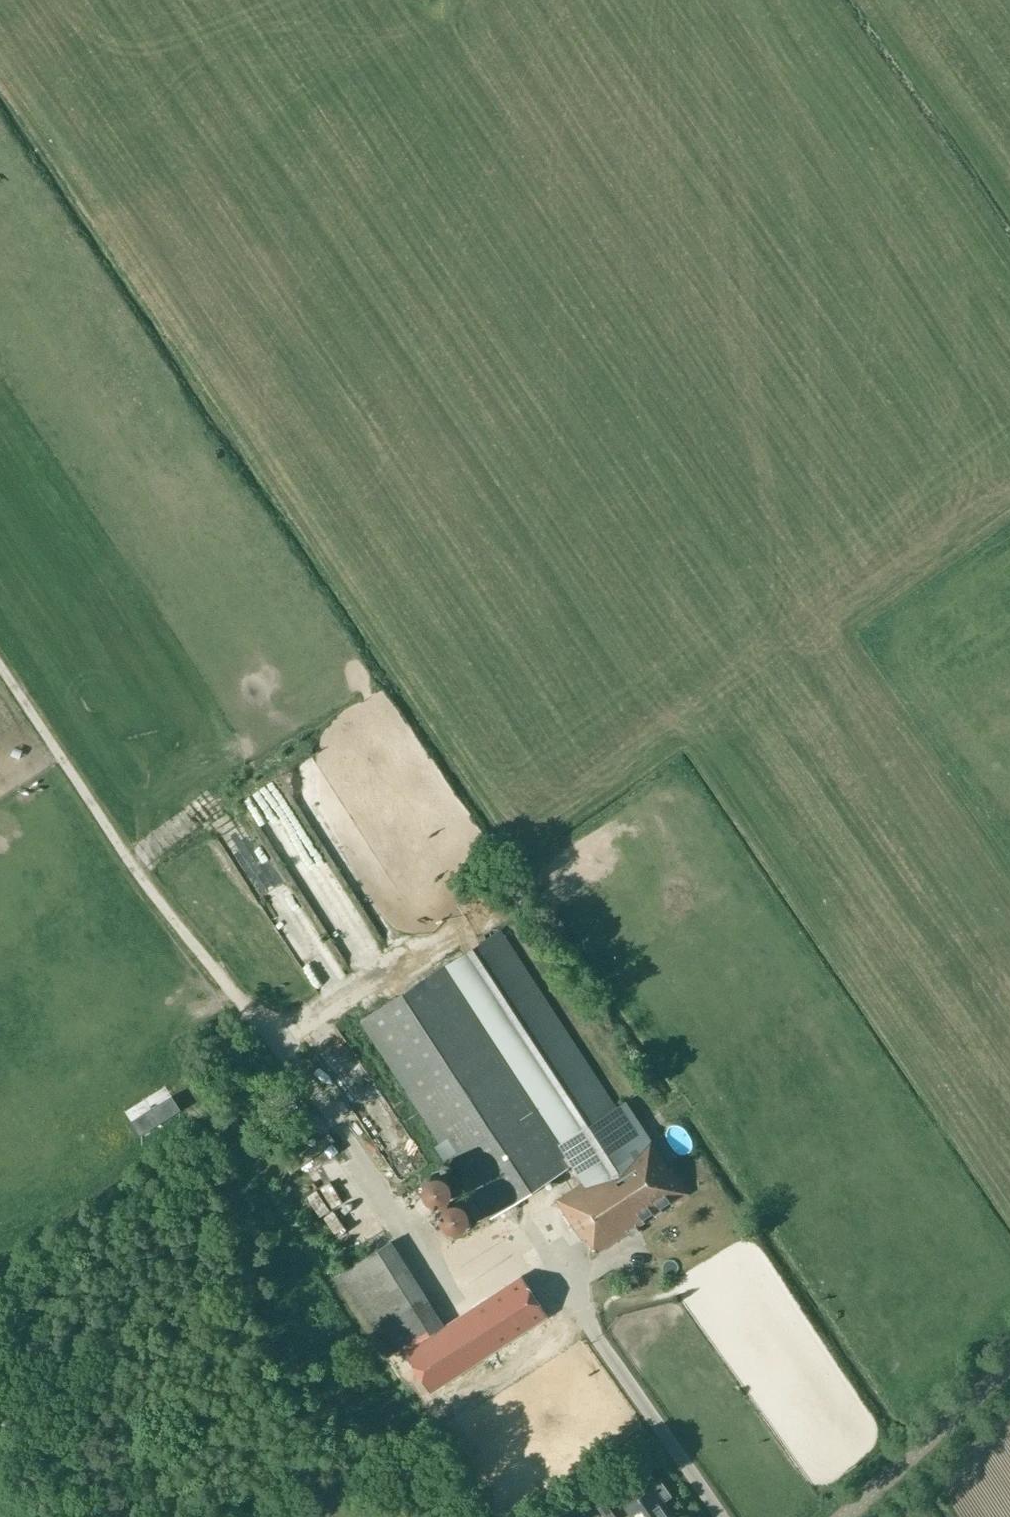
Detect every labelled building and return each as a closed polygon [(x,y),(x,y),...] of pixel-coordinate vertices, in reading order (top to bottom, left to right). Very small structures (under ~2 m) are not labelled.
[(335,972),(294,892),(283,898),(273,879),(259,886),(269,906),(274,903),(314,983),(335,972)] [(614,1107),(499,930),(360,1020),(491,1217),(574,1162),(585,1180),(555,1200),(582,1240),(586,1237),(596,1252),(687,1193),(670,1167),(663,1171),(646,1145),(647,1141),(648,1140),(624,1101),(614,1107)] [(393,1240),(339,1273),(390,1353),(443,1320),(393,1240)] [(443,1320),(390,1353),(415,1394),(534,1320),(509,1279),(443,1320)] [(652,1476),(639,1485),(637,1482),(641,1479),(634,1470),(612,1485),(618,1494),(627,1506),(625,1507),(632,1516),(674,1516),(663,1502),(671,1496),(662,1482),(658,1484),(652,1476)] [(605,1516),(621,1516),(626,1513),(606,1486),(591,1497),(605,1516)]
